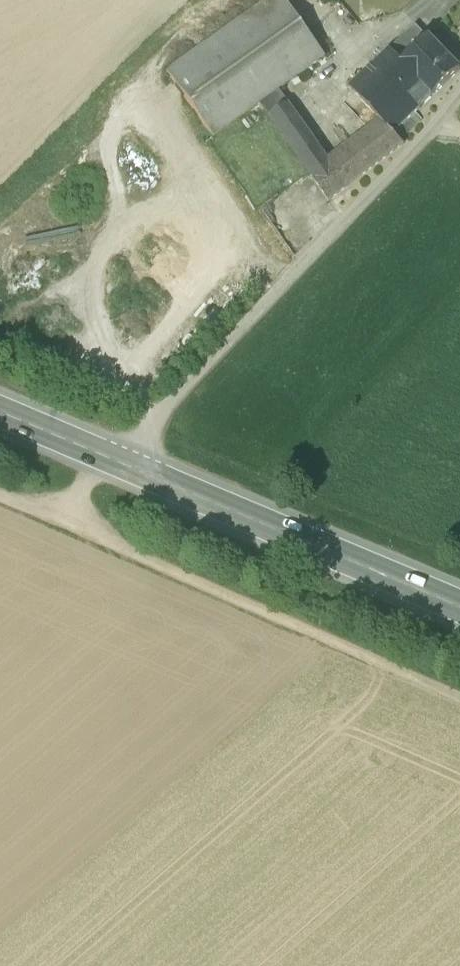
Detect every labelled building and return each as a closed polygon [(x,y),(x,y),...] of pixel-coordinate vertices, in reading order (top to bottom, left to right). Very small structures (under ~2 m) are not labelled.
[(167,74),(212,140),(261,105),(279,92),(327,58),(284,0),(270,0),(167,74)] [(402,65),(429,39),(416,27),(390,51),(402,65)] [(432,98),(459,72),(459,71),(429,39),(402,65),(432,98)] [(351,89),(381,121),(394,135),(416,114),(432,98),(402,65),(390,51),(351,89)] [(271,120),(289,106),(279,92),(261,105),(271,120)] [(289,106),(271,120),(329,203),(404,146),(400,141),(394,135),(381,121),(328,161),(289,106)] [(422,121),(416,114),(394,135),(400,141),(422,121)]
